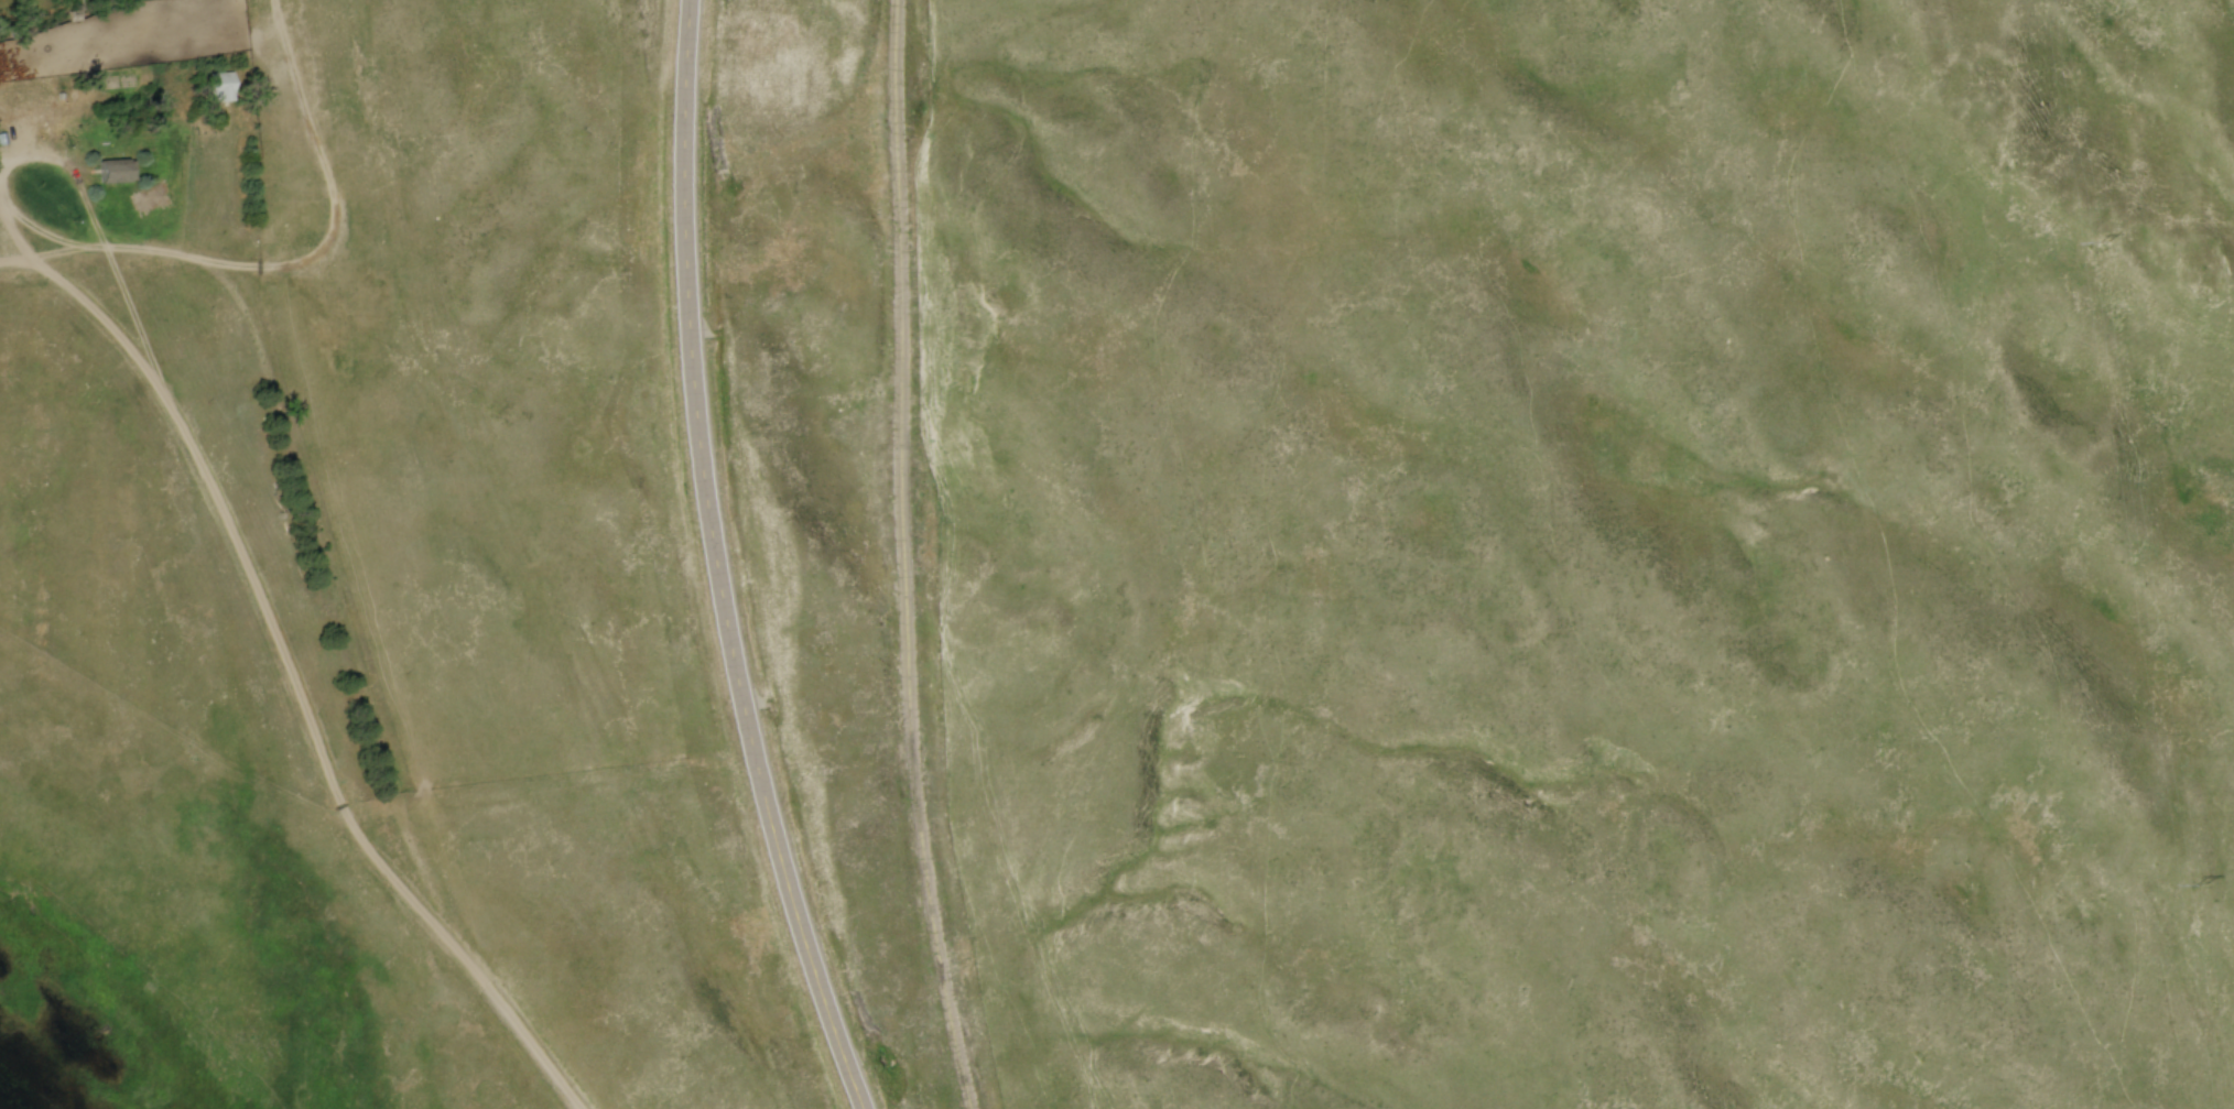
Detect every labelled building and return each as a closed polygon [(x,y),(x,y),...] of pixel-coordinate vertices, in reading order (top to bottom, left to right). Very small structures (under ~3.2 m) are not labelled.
[(232,105),(232,74),(208,74),(208,105),(232,105)] [(130,163),(92,163),(92,186),(130,186),(130,163)]
